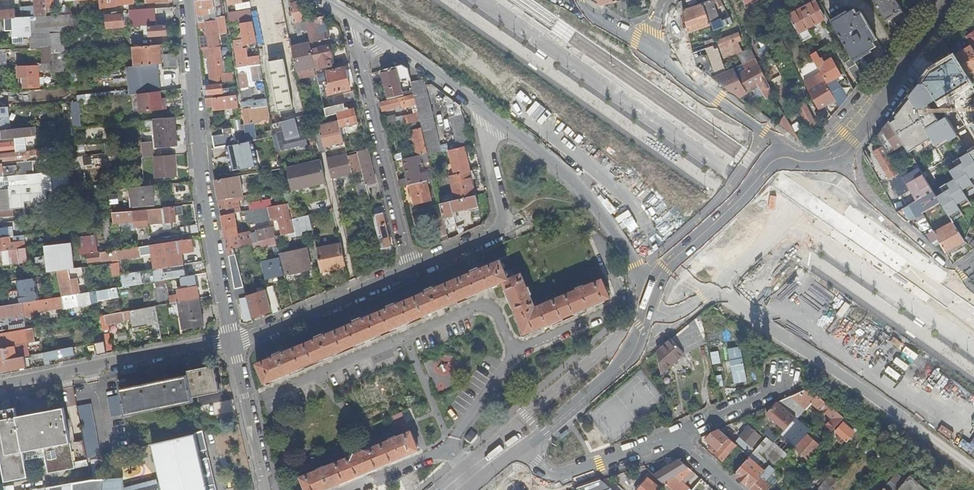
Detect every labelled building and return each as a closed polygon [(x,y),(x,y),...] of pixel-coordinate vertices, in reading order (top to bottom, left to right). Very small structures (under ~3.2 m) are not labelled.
[(23,18),(31,17),(47,16),(46,0),(35,0),(35,7),(22,8),(23,18)] [(101,1),(102,9),(116,7),(118,5),(134,4),(133,0),(101,0),(101,1)] [(204,22),(206,22),(216,21),(215,14),(215,8),(213,0),(207,0),(204,1),(199,1),(195,2),(197,16),(203,15),(204,22)] [(712,3),(715,3),(714,0),(707,0),(703,2),(703,4),(710,25),(712,31),(732,24),(728,16),(721,19),(719,14),(717,15),(712,3)] [(902,10),(896,0),(873,0),(886,20),(902,10)] [(220,34),(228,33),(223,1),(217,2),(219,18),(218,18),(220,34)] [(296,23),(305,21),(304,20),(301,1),(291,3),(295,23),(296,23)] [(816,1),(789,15),(803,42),(821,32),(819,28),(827,23),(816,1)] [(703,4),(683,11),(687,32),(710,25),(703,4)] [(171,7),(160,8),(160,18),(171,17),(171,7)] [(131,26),(143,27),(150,26),(149,8),(129,11),(131,26)] [(854,9),(832,22),(852,58),(854,60),(875,47),(871,41),(876,38),(861,13),(857,15),(854,9)] [(1,19),(15,18),(15,10),(0,11),(0,19),(1,19)] [(113,15),(106,16),(107,28),(125,27),(124,12),(113,13),(113,15)] [(76,20),(76,14),(47,16),(31,17),(32,34),(51,34),(63,33),(85,31),(84,20),(76,20)] [(315,26),(318,25),(326,23),(324,16),(306,20),(304,20),(305,21),(307,31),(310,44),(319,42),(315,26)] [(31,43),(31,48),(43,47),(51,47),(51,34),(32,34),(31,17),(23,18),(15,18),(1,19),(1,31),(13,31),(13,37),(13,44),(31,43)] [(965,20),(971,29),(973,27),(973,26),(968,17),(965,20)] [(305,21),(296,23),(298,33),(307,31),(305,21)] [(211,77),(212,84),(224,82),(220,47),(219,47),(216,22),(206,23),(209,49),(204,50),(204,59),(209,59),(211,77)] [(257,43),(254,22),(247,23),(250,44),(257,43)] [(250,44),(247,23),(237,25),(239,41),(247,40),(248,44),(250,44)] [(146,37),(150,37),(168,36),(167,26),(145,27),(146,37)] [(966,36),(973,49),(973,30),(966,36)] [(51,34),(52,54),(65,53),(63,33),(51,34)] [(743,54),(746,63),(756,59),(755,58),(749,45),(741,48),(738,41),(742,40),(739,33),(717,40),(723,61),(743,54)] [(248,44),(247,40),(239,41),(233,42),(234,48),(235,48),(238,70),(246,68),(243,51),(249,50),(248,44)] [(297,71),(315,67),(311,50),(310,44),(292,48),(297,71)] [(323,45),(320,45),(320,48),(311,50),(315,67),(316,71),(332,67),(330,58),(332,57),(329,46),(328,46),(327,44),(323,45)] [(163,64),(161,45),(134,47),(135,67),(154,65),(163,64)] [(776,45),(768,49),(771,54),(778,50),(776,45)] [(973,71),(973,50),(971,46),(954,57),(962,69),(963,71),(966,76),(973,71)] [(43,47),(44,64),(52,64),(52,54),(51,47),(43,47)] [(947,47),(940,57),(941,59),(940,60),(950,77),(962,69),(954,57),(947,47)] [(69,72),(67,53),(65,53),(52,54),(52,64),(53,70),(53,73),(69,72)] [(166,56),(167,67),(177,66),(180,66),(179,55),(166,56)] [(844,63),(858,85),(864,78),(854,60),(852,58),(844,63)] [(769,85),(756,59),(746,63),(744,63),(747,70),(738,76),(734,67),(726,71),(730,80),(739,97),(756,88),(758,92),(769,85)] [(828,83),(827,84),(835,99),(836,101),(840,108),(847,99),(836,78),(842,75),(833,59),(826,63),(823,59),(816,63),(828,83)] [(272,77),(287,74),(284,60),(269,63),(272,77)] [(923,70),(928,74),(935,64),(930,61),(923,70)] [(957,119),(960,117),(973,140),(973,125),(967,113),(973,108),(973,89),(966,76),(963,71),(946,81),(935,63),(935,64),(928,74),(929,76),(927,78),(951,117),(956,120),(957,119)] [(40,71),(53,70),(52,64),(44,64),(17,65),(18,78),(24,78),(25,87),(40,86),(40,71)] [(179,89),(177,66),(167,67),(163,67),(163,64),(154,65),(154,73),(165,72),(167,91),(179,89)] [(263,80),(261,65),(246,68),(246,70),(246,73),(248,83),(263,80)] [(382,71),(389,99),(413,92),(411,82),(408,69),(401,65),(382,71)] [(329,95),(350,90),(345,68),(327,73),(330,85),(326,86),(329,95)] [(710,77),(739,97),(730,80),(726,71),(710,77)] [(79,85),(76,72),(70,73),(73,86),(79,85)] [(234,73),(224,75),(226,83),(235,82),(234,73)] [(246,73),(239,74),(241,89),(242,89),(243,99),(252,98),(250,88),(249,88),(248,83),(246,73)] [(294,109),(287,74),(272,77),(279,112),(294,109)] [(435,128),(424,79),(411,82),(413,92),(414,94),(420,120),(423,131),(435,128)] [(808,90),(826,123),(831,117),(825,106),(835,99),(827,84),(825,80),(808,90)] [(235,82),(226,83),(228,96),(237,95),(236,87),(235,82)] [(921,82),(890,122),(909,152),(930,139),(935,146),(943,141),(944,144),(957,135),(956,134),(946,117),(939,121),(928,104),(935,100),(927,88),(921,82)] [(214,95),(214,98),(228,96),(226,83),(207,85),(207,95),(214,95)] [(801,95),(802,95),(798,89),(791,93),(809,128),(816,124),(801,95)] [(162,99),(161,91),(157,92),(150,93),(138,94),(141,112),(167,109),(166,102),(162,102),(162,99)] [(790,93),(776,99),(780,107),(794,101),(790,93)] [(397,118),(399,126),(420,120),(414,94),(380,103),(382,110),(397,107),(398,110),(412,107),(414,114),(397,118)] [(239,109),(237,95),(228,96),(230,110),(239,109)] [(230,110),(228,96),(214,98),(208,99),(206,99),(207,107),(209,107),(214,106),(214,110),(215,111),(220,111),(230,110)] [(447,104),(452,124),(464,121),(460,105),(448,97),(444,102),(447,104)] [(270,119),(267,100),(258,101),(258,100),(243,103),(246,124),(244,125),(245,136),(255,134),(254,123),(257,123),(257,121),(270,119)] [(79,120),(78,101),(71,102),(72,120),(73,123),(73,127),(80,126),(79,120)] [(801,141),(809,131),(794,101),(780,107),(785,116),(801,141)] [(346,111),(344,104),(324,109),(326,117),(337,114),(339,122),(341,127),(358,123),(354,109),(346,111)] [(12,129),(10,107),(0,108),(0,130),(12,129)] [(385,118),(388,129),(399,126),(397,118),(396,115),(385,118)] [(801,141),(785,116),(779,125),(801,141)] [(973,146),(973,140),(960,117),(957,119),(973,146)] [(156,119),(156,126),(176,124),(175,118),(156,119)] [(297,129),(294,119),(279,123),(271,126),(272,131),(272,133),(273,137),(276,152),(281,151),(301,146),(307,144),(303,127),(297,129)] [(240,120),(231,121),(232,128),(235,145),(244,143),(240,120)] [(467,135),(466,130),(464,121),(452,124),(458,148),(470,145),(467,135)] [(324,148),(344,142),(341,127),(339,122),(319,127),(320,128),(322,140),(324,148)] [(904,155),(909,152),(890,122),(877,136),(888,154),(899,147),(904,155)] [(178,145),(176,124),(156,126),(157,147),(178,145)] [(0,131),(0,140),(37,136),(36,127),(0,131)] [(219,140),(218,134),(212,136),(215,149),(226,146),(235,145),(232,128),(223,130),(224,133),(224,136),(228,136),(229,138),(219,140)] [(314,130),(317,142),(322,140),(320,128),(314,130)] [(427,153),(421,128),(411,130),(417,155),(427,153)] [(441,152),(435,128),(423,131),(428,153),(428,155),(441,152)] [(960,132),(956,134),(957,135),(962,143),(966,141),(960,132)] [(45,148),(44,138),(35,139),(35,149),(45,148)] [(320,154),(325,153),(324,148),(322,140),(317,142),(320,154)] [(229,157),(232,172),(259,167),(253,141),(244,143),(235,145),(226,146),(229,157)] [(152,142),(142,143),(144,158),(153,157),(152,142)] [(0,151),(16,150),(15,144),(8,145),(8,143),(0,144),(0,150),(0,151)] [(307,144),(301,146),(302,152),(309,150),(307,144)] [(73,157),(74,170),(111,167),(110,152),(85,154),(84,145),(77,146),(78,156),(73,157)] [(69,153),(68,147),(46,149),(45,149),(37,150),(37,161),(47,160),(47,155),(69,153)] [(449,151),(455,175),(471,171),(465,147),(449,151)] [(896,190),(900,196),(908,191),(883,147),(874,152),(893,184),(895,183),(898,189),(896,190)] [(376,184),(368,149),(358,152),(363,171),(365,182),(366,186),(376,184)] [(30,151),(0,154),(0,162),(31,159),(30,151)] [(352,174),(363,171),(358,152),(347,154),(352,174)] [(951,219),(962,212),(961,211),(959,208),(969,201),(967,197),(973,192),(971,188),(973,187),(973,186),(973,184),(973,162),(972,158),(968,152),(960,158),(963,162),(956,167),(949,171),(954,179),(948,183),(951,188),(944,192),(937,197),(941,203),(951,219)] [(352,174),(347,154),(327,160),(332,179),(352,174)] [(426,169),(428,176),(428,180),(433,178),(427,154),(422,155),(426,169)] [(178,177),(176,155),(155,157),(157,179),(178,177)] [(428,180),(428,176),(421,178),(419,171),(418,164),(424,162),(422,155),(404,159),(408,179),(398,181),(400,187),(410,185),(427,180),(428,180)] [(963,162),(960,158),(953,162),(956,167),(963,162)] [(32,161),(0,164),(0,177),(34,174),(32,161)] [(322,162),(288,170),(293,192),(327,183),(322,162)] [(918,167),(901,176),(916,201),(923,214),(941,203),(937,197),(918,167)] [(426,169),(419,171),(421,178),(428,176),(426,169)] [(70,182),(69,171),(52,172),(53,184),(70,182)] [(450,176),(456,200),(477,195),(471,171),(455,175),(450,176)] [(52,172),(34,174),(0,177),(0,188),(48,184),(53,184),(52,172)] [(241,197),(238,177),(220,180),(215,181),(215,184),(219,201),(241,197)] [(432,200),(427,180),(410,185),(415,205),(432,200)] [(71,189),(70,182),(53,184),(48,184),(49,191),(71,189)] [(365,201),(370,200),(366,186),(365,182),(356,185),(359,195),(363,194),(365,201)] [(944,192),(951,188),(948,183),(941,188),(944,192)] [(49,191),(48,184),(0,188),(0,211),(13,209),(26,208),(26,202),(31,202),(31,204),(47,203),(46,191),(49,191)] [(188,193),(187,184),(172,185),(173,194),(188,193)] [(132,188),(134,208),(156,206),(154,186),(151,186),(144,187),(132,188)] [(900,196),(906,207),(914,202),(908,191),(900,196)] [(94,204),(93,192),(83,192),(84,203),(82,203),(84,215),(99,214),(98,206),(96,206),(96,204),(94,204)] [(293,193),(286,194),(289,204),(290,210),(292,220),(299,219),(293,193)] [(480,209),(477,195),(456,200),(440,204),(442,212),(443,215),(446,230),(456,225),(454,212),(468,209),(469,212),(480,209)] [(239,202),(242,201),(243,201),(242,197),(241,197),(219,201),(221,216),(235,214),(241,213),(240,206),(239,202)] [(906,207),(897,212),(908,221),(916,216),(919,221),(925,217),(923,214),(916,201),(914,202),(906,207)] [(959,208),(961,211),(972,205),(969,201),(959,208)] [(263,209),(262,203),(252,205),(252,207),(250,208),(250,211),(263,209)] [(272,207),(274,220),(280,219),(284,237),(291,235),(294,234),(292,224),(288,210),(290,210),(289,204),(272,207)] [(183,206),(148,211),(150,224),(166,222),(167,228),(174,228),(173,221),(177,220),(176,216),(184,215),(183,206)] [(274,220),(272,207),(267,208),(263,209),(250,211),(247,212),(249,224),(254,223),(254,225),(274,220)] [(148,210),(113,214),(114,223),(134,221),(134,226),(138,225),(138,227),(149,226),(148,210)] [(381,214),(380,211),(373,213),(376,227),(382,250),(391,247),(383,214),(381,214)] [(962,212),(951,219),(953,223),(964,216),(962,212)] [(233,226),(237,225),(235,214),(221,216),(224,231),(233,229),(233,226)] [(443,215),(435,217),(439,234),(447,232),(446,230),(443,215)] [(295,234),(301,232),(312,230),(309,216),(299,219),(292,220),(295,234)] [(947,256),(954,251),(966,242),(965,241),(964,240),(954,224),(935,235),(947,256)] [(182,228),(183,235),(199,232),(198,225),(182,228)] [(10,237),(8,228),(0,229),(0,238),(10,237)] [(239,234),(238,229),(233,229),(224,231),(225,237),(239,234)] [(239,234),(225,237),(229,257),(236,255),(234,249),(253,244),(275,239),(273,229),(257,232),(257,233),(251,234),(251,233),(246,234),(246,233),(239,234)] [(18,236),(10,237),(0,238),(0,252),(27,249),(26,242),(19,243),(18,236)] [(193,251),(191,239),(147,246),(116,251),(118,260),(175,251),(176,254),(193,251)] [(255,251),(277,246),(275,239),(253,244),(255,251)] [(966,242),(954,251),(956,253),(968,244),(965,241),(966,242)] [(103,242),(79,244),(80,249),(81,255),(86,254),(101,253),(104,252),(103,242)] [(245,255),(256,252),(255,251),(253,244),(234,249),(236,255),(242,279),(245,278),(243,269),(248,267),(245,255)] [(341,244),(316,250),(321,272),(346,266),(341,244)] [(27,249),(0,252),(0,262),(3,261),(4,265),(4,266),(29,263),(27,249)] [(78,256),(78,249),(62,251),(64,266),(117,259),(116,251),(104,252),(101,253),(101,254),(86,256),(86,254),(81,255),(78,256)] [(305,249),(279,256),(280,259),(284,276),(310,270),(305,249)] [(236,255),(229,257),(237,300),(239,300),(241,299),(243,307),(246,322),(252,320),(248,304),(247,297),(242,279),(236,255)] [(154,261),(156,269),(165,268),(171,267),(169,258),(154,261)] [(266,281),(285,277),(284,276),(280,259),(262,263),(266,281)] [(275,354),(276,356),(258,364),(266,382),(286,374),(328,356),(365,340),(400,325),(439,309),(483,290),(503,282),(513,306),(525,334),(552,322),(587,307),(610,298),(602,279),(584,287),(584,285),(576,288),(577,290),(536,308),(530,295),(532,295),(529,287),(527,288),(521,274),(520,275),(516,266),(505,271),(501,260),(480,269),(479,267),(472,270),(473,272),(435,289),(434,286),(426,289),(427,292),(396,305),(395,303),(388,306),(389,308),(363,319),(362,317),(355,320),(355,322),(325,336),(323,333),(316,336),(317,339),(283,353),(282,351),(275,354)] [(189,270),(205,267),(204,262),(188,264),(189,270)] [(108,275),(119,275),(119,263),(109,263),(108,275)] [(180,275),(185,274),(184,265),(171,267),(165,268),(166,277),(180,275)] [(71,280),(70,269),(58,271),(63,297),(69,296),(77,295),(74,280),(71,280)] [(140,285),(138,272),(131,273),(133,286),(140,285)] [(131,273),(122,275),(124,287),(133,286),(131,273)] [(200,298),(196,275),(186,277),(181,278),(183,289),(178,290),(179,295),(170,297),(171,303),(179,302),(200,298)] [(19,291),(21,302),(21,304),(22,303),(39,301),(36,278),(17,281),(19,291)] [(158,288),(160,302),(161,305),(171,303),(170,297),(167,280),(157,282),(158,288)] [(272,310),(273,314),(279,312),(278,308),(279,307),(274,287),(266,289),(266,290),(272,310)] [(133,298),(134,306),(135,308),(143,306),(141,299),(143,299),(141,288),(120,292),(120,295),(121,300),(133,298)] [(144,291),(145,299),(157,297),(155,289),(144,291)] [(111,297),(110,290),(97,293),(97,291),(77,295),(69,296),(71,307),(80,305),(80,302),(84,302),(84,305),(99,302),(99,299),(111,297)] [(266,290),(259,293),(247,297),(248,304),(252,318),(253,317),(260,315),(272,310),(266,290)] [(58,308),(56,298),(53,299),(39,301),(22,303),(24,317),(33,316),(32,313),(58,308)] [(133,298),(121,300),(123,308),(134,306),(133,298)] [(204,325),(200,298),(179,302),(183,329),(204,325)] [(129,311),(131,321),(133,331),(159,326),(157,312),(160,311),(159,308),(157,309),(156,306),(129,311)] [(109,325),(125,322),(123,312),(100,316),(102,324),(107,323),(107,326),(109,325)] [(100,316),(95,317),(97,332),(103,331),(102,324),(100,316)] [(701,316),(673,340),(683,353),(707,341),(704,330),(702,317),(701,316)] [(125,322),(109,325),(110,331),(126,327),(125,322)] [(719,341),(725,339),(721,328),(715,330),(719,341)] [(2,348),(24,345),(26,344),(33,343),(30,329),(24,330),(0,334),(0,340),(2,348)] [(94,332),(96,343),(105,342),(103,331),(97,332),(94,332)] [(661,375),(685,355),(683,353),(673,340),(672,339),(657,352),(661,375)] [(96,343),(98,355),(107,354),(105,342),(96,343)] [(24,357),(27,357),(24,345),(2,348),(0,349),(0,362),(24,357)] [(732,384),(751,377),(740,345),(721,352),(732,384)] [(73,356),(72,348),(43,353),(44,357),(46,366),(52,365),(51,361),(73,356)] [(717,354),(711,356),(715,367),(722,365),(717,354)] [(24,357),(0,362),(0,373),(26,368),(24,357)] [(215,365),(188,370),(189,374),(194,396),(220,391),(215,365)] [(126,416),(195,401),(194,396),(189,374),(120,389),(121,394),(109,397),(112,415),(125,413),(126,416)] [(826,426),(833,432),(844,418),(809,388),(791,396),(802,406),(805,408),(807,409),(812,403),(821,411),(823,409),(829,415),(830,414),(834,418),(826,426)] [(802,406),(791,396),(787,398),(799,409),(802,406)] [(799,409),(787,398),(778,402),(793,416),(799,409)] [(77,406),(84,440),(84,441),(88,458),(102,455),(91,403),(77,406)] [(794,418),(778,404),(767,415),(780,426),(785,430),(794,418)] [(805,408),(802,406),(799,409),(793,416),(795,417),(798,420),(799,421),(806,413),(803,410),(805,408)] [(5,481),(28,477),(24,450),(44,447),(49,473),(89,465),(88,458),(84,441),(84,440),(71,442),(64,408),(18,417),(16,407),(0,411),(0,450),(5,481)] [(406,421),(402,412),(391,417),(395,426),(406,421)] [(761,460),(753,452),(749,456),(748,458),(762,470),(767,464),(770,467),(783,452),(776,446),(798,420),(795,417),(794,418),(785,430),(781,434),(778,438),(773,443),(774,444),(761,460)] [(748,458),(743,464),(739,468),(734,475),(752,489),(757,489),(774,470),(809,430),(799,421),(798,420),(776,446),(783,452),(770,467),(767,464),(762,470),(748,458)] [(761,423),(756,428),(766,437),(773,443),(778,438),(761,423)] [(835,432),(839,435),(841,437),(842,437),(847,442),(854,434),(842,423),(835,432)] [(749,426),(734,443),(746,453),(760,436),(749,426)] [(785,430),(780,426),(776,430),(781,434),(785,430)] [(705,439),(717,450),(728,437),(718,429),(711,432),(705,439)] [(209,458),(201,460),(199,451),(197,442),(204,440),(203,431),(201,432),(152,443),(163,489),(216,489),(209,458)] [(398,437),(397,435),(389,438),(390,440),(364,451),(363,450),(356,453),(356,454),(326,467),(325,465),(318,468),(318,470),(301,477),(306,489),(322,489),(327,488),(366,472),(400,458),(419,450),(411,431),(398,437)] [(811,431),(808,435),(819,445),(823,441),(811,431)] [(872,442),(859,431),(854,437),(858,441),(859,439),(861,440),(856,446),(863,453),(867,448),(872,442)] [(807,459),(819,445),(808,435),(795,448),(807,459)] [(734,443),(728,437),(717,450),(714,454),(722,461),(730,452),(733,456),(729,460),(739,468),(743,464),(748,458),(749,456),(746,453),(734,443)] [(774,444),(773,443),(766,437),(753,452),(761,460),(774,444)] [(207,449),(204,440),(197,442),(199,451),(207,449)] [(872,442),(867,448),(873,453),(874,452),(878,448),(872,442)] [(878,448),(874,452),(878,455),(877,457),(880,460),(885,454),(878,448)] [(850,458),(855,462),(858,457),(854,453),(850,458)] [(879,461),(885,466),(891,459),(885,454),(880,460),(879,461)] [(692,470),(680,460),(655,475),(671,489),(674,485),(680,489),(692,489),(685,484),(682,480),(692,470)] [(685,484),(696,474),(692,470),(682,480),(685,484)] [(774,470),(757,489),(769,489),(781,476),(774,470)] [(926,489),(910,475),(905,480),(897,473),(884,488),(887,489),(926,489)] [(836,481),(831,476),(820,489),(821,489),(820,489),(828,489),(836,481)] [(46,487),(47,489),(124,489),(123,478),(92,480),(46,487)] [(660,488),(648,478),(639,489),(659,489),(660,488)] [(602,481),(578,489),(612,489),(602,481)]
